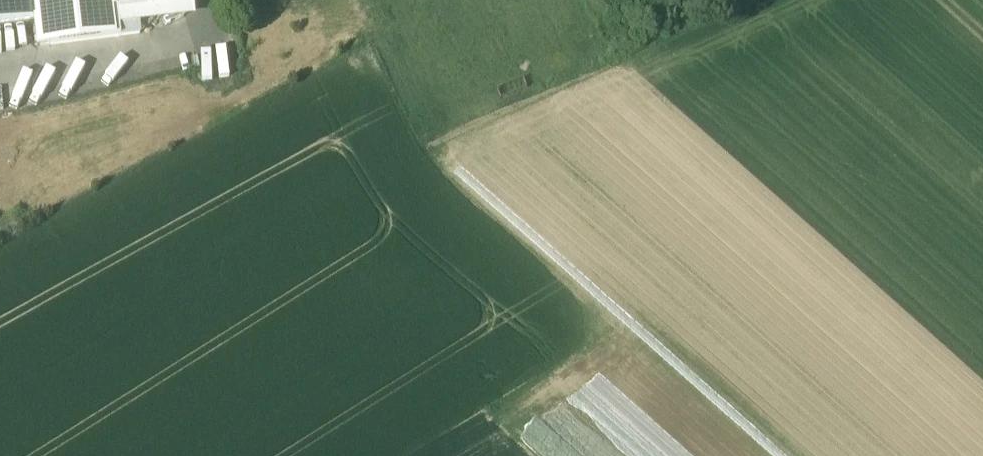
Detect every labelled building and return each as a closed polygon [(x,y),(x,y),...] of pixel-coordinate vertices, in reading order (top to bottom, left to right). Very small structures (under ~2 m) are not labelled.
[(34,18),(31,0),(0,0),(0,23),(34,18)] [(101,9),(99,0),(31,0),(34,18),(101,9)] [(101,9),(116,7),(115,0),(99,0),(101,9)] [(116,7),(118,25),(138,22),(150,6),(193,1),(193,0),(115,0),(116,7)] [(150,6),(138,22),(195,14),(193,1),(150,6)] [(118,25),(116,7),(101,9),(34,18),(38,47),(120,36),(118,25)]
